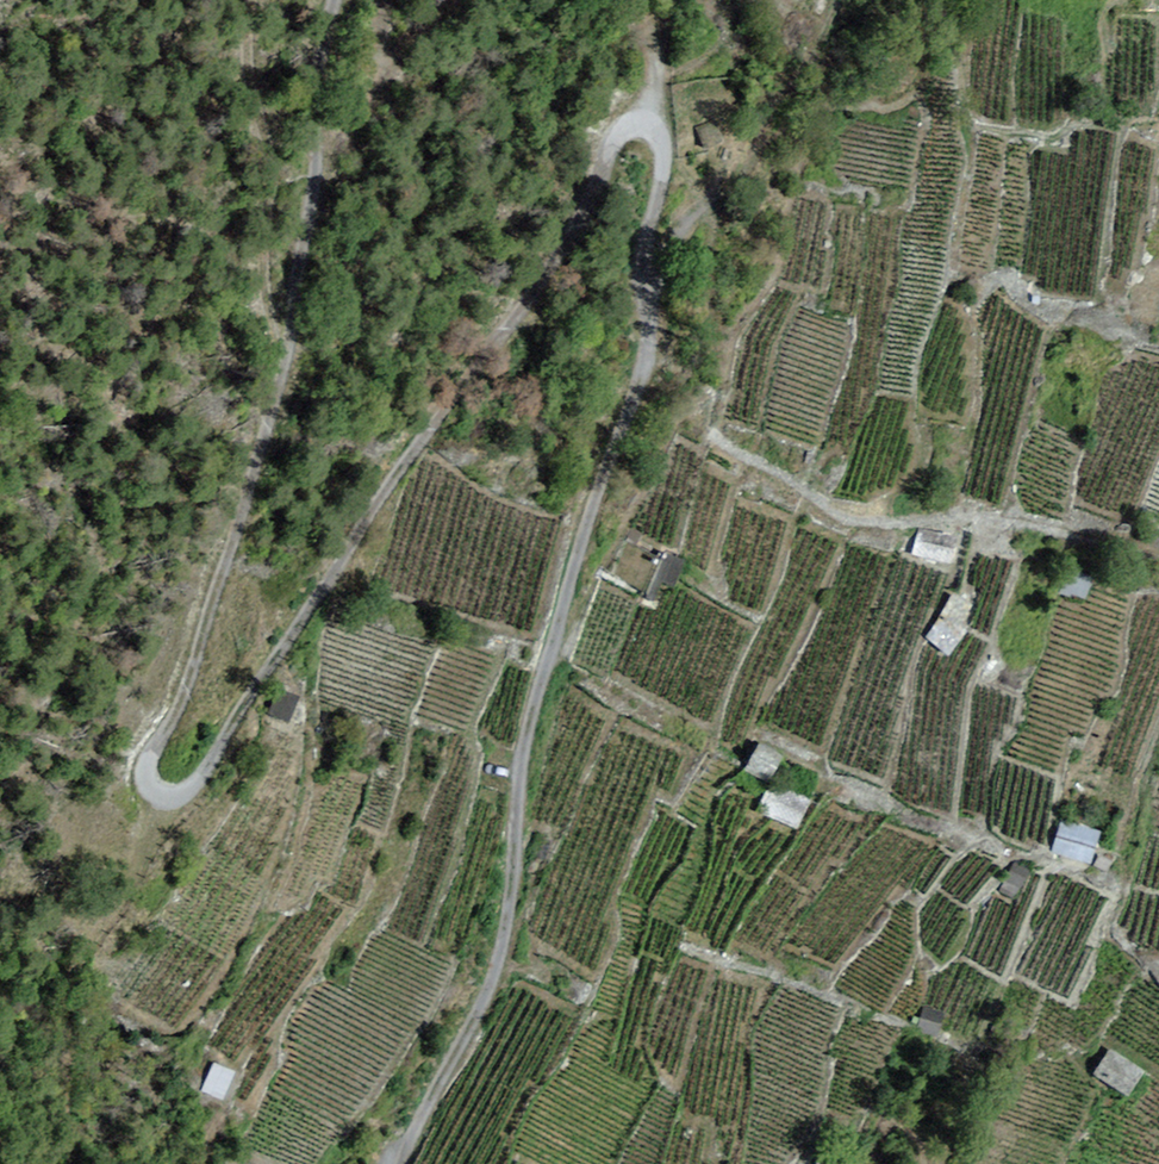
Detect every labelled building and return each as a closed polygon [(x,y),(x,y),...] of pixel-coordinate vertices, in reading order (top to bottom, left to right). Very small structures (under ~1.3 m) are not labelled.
[(716,118),(694,128),(705,152),(727,143),(716,118)] [(909,556),(954,564),(959,535),(914,526),(909,556)] [(646,595),(661,557),(627,543),(612,581),(646,595)] [(685,561),(663,552),(661,557),(646,595),(655,599),(662,582),(674,587),(685,561)] [(1053,589),(1088,601),(1095,577),(1061,566),(1053,589)] [(972,606),(953,594),(925,638),(951,655),(967,630),(960,625),(972,606)] [(289,725),(301,696),(279,687),(267,716),(289,725)] [(785,756),(761,742),(744,769),(768,783),(785,756)] [(771,781),(757,812),(799,831),(813,800),(771,781)] [(1091,866),(1103,832),(1063,819),(1051,853),(1091,866)] [(1030,871),(1014,862),(998,892),(1015,901),(1030,871)] [(946,1012),(924,1006),(917,1031),(939,1037),(946,1012)] [(1127,1099),(1145,1072),(1110,1048),(1092,1075),(1127,1099)] [(236,1072),(214,1062),(200,1092),(223,1102),(236,1072)]
